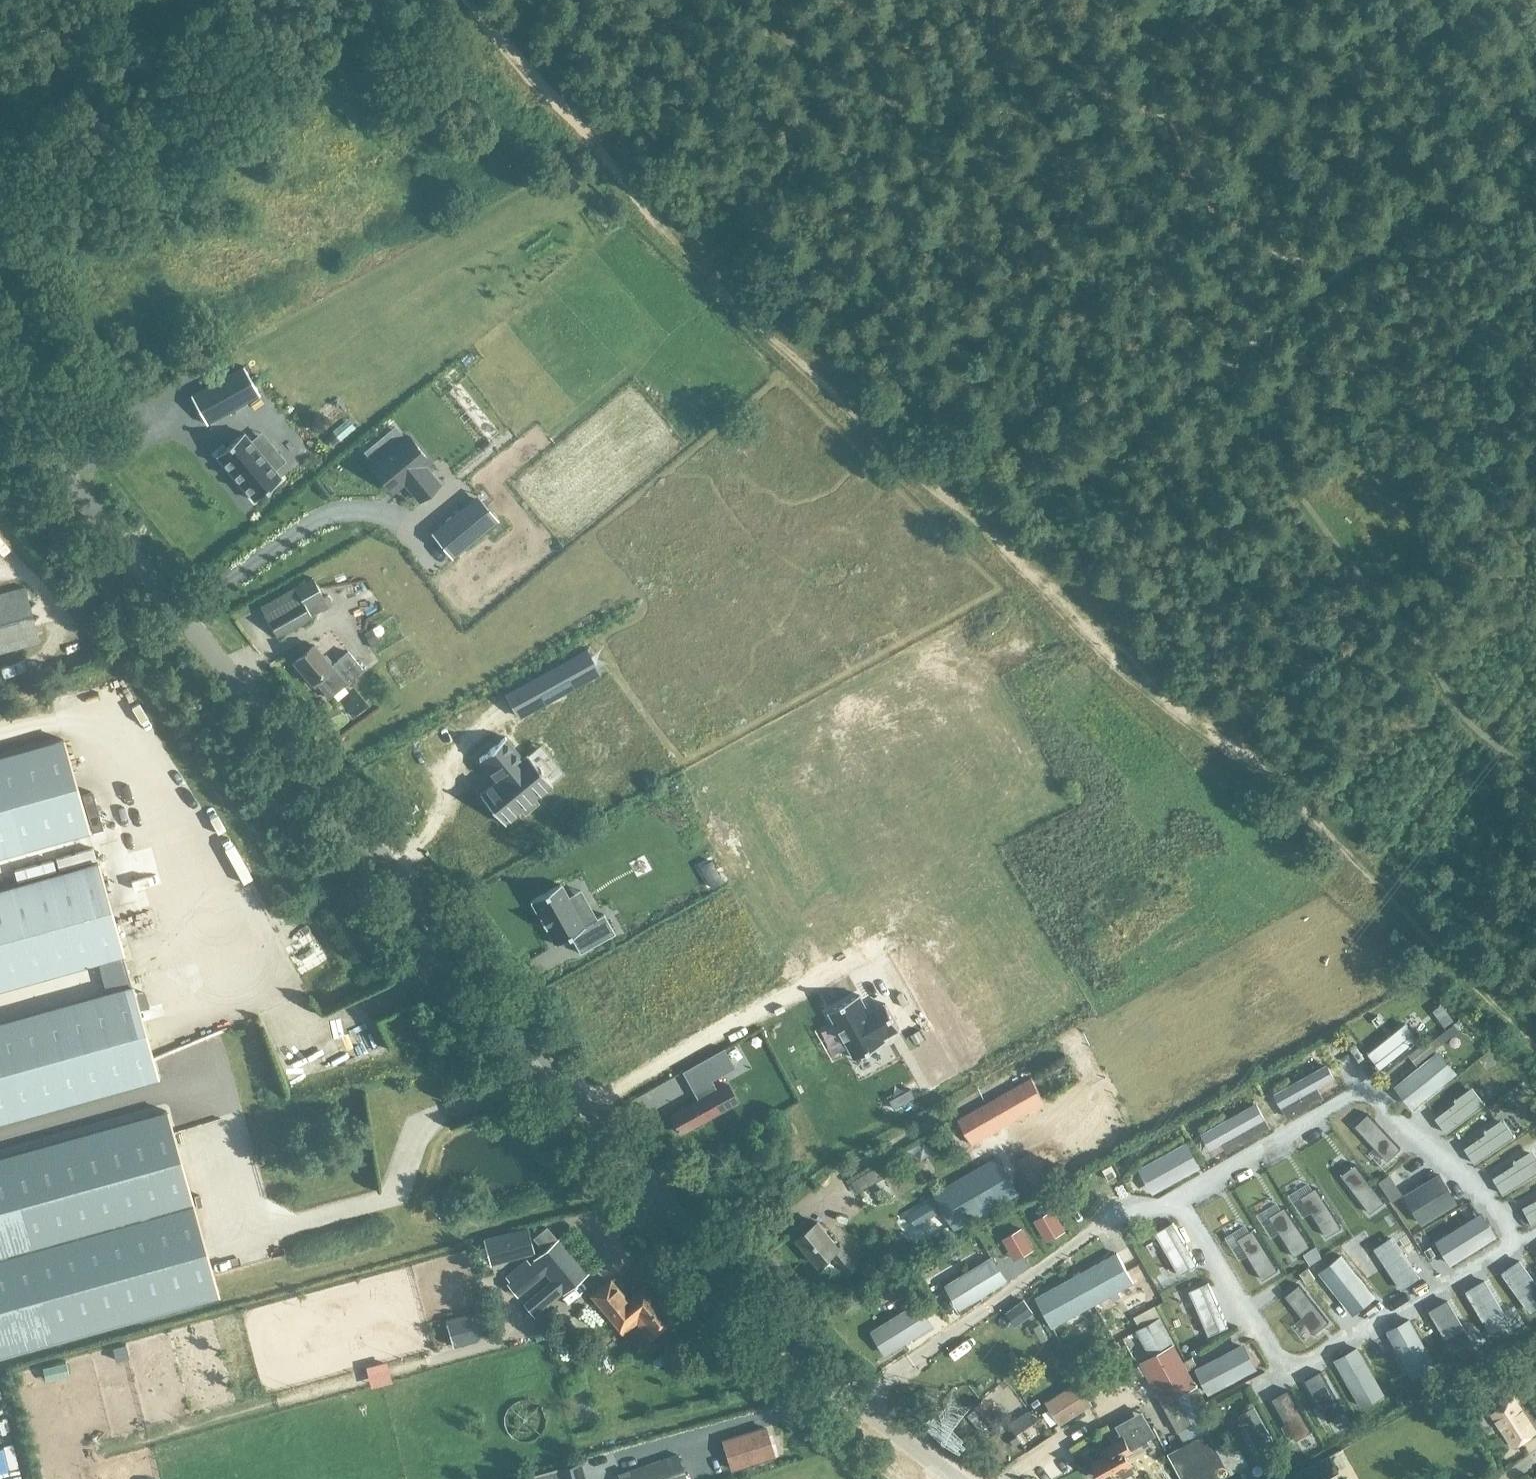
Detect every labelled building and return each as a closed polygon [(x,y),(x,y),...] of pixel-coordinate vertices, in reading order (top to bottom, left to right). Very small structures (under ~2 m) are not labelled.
[(207,423),(259,395),(243,367),(191,395),(207,423)] [(345,421),(353,430),(358,425),(351,416),(345,421)] [(244,433),(217,455),(255,500),(282,478),(274,469),(285,460),(273,446),(262,455),(244,433)] [(334,433),(333,434),(327,439),(331,445),(339,439),(334,433)] [(419,501),(441,483),(426,465),(430,461),(408,434),(371,465),(393,492),(404,483),(419,501)] [(465,504),(431,533),(452,559),(500,520),(484,502),(472,512),(466,504),(465,504)] [(245,599),(313,553),(299,532),(231,578),(245,599)] [(295,587),(312,616),(322,610),(319,604),(327,600),(313,576),(295,587)] [(0,593),(0,653),(41,641),(26,586),(0,593)] [(312,616),(295,587),(259,606),(278,639),(314,619),(312,616)] [(314,646),(295,662),(312,682),(311,683),(314,688),(318,685),(329,698),(363,669),(348,652),(331,666),(330,664),(314,646)] [(517,715),(594,672),(581,650),(544,670),(504,692),(514,709),(517,715)] [(61,732),(0,749),(0,851),(87,826),(61,732)] [(480,733),(457,752),(477,776),(470,782),(489,805),(533,769),(514,746),(500,757),(480,733)] [(272,802),(266,795),(257,802),(263,810),(272,802)] [(93,800),(84,803),(91,830),(101,828),(93,800)] [(282,816),(275,809),(267,815),(274,823),(282,816)] [(0,884),(0,986),(97,959),(123,952),(96,857),(0,884)] [(584,924),(569,896),(561,882),(531,899),(556,942),(570,934),(580,951),(615,932),(604,912),(597,916),(584,924)] [(0,1022),(0,1124),(158,1080),(131,985),(123,956),(100,962),(108,992),(0,1022)] [(856,1058),(886,1041),(884,1037),(900,1029),(886,1003),(871,1012),(861,995),(830,1011),(856,1058)] [(1455,1020),(1447,1010),(1438,1017),(1446,1027),(1455,1020)] [(1454,1023),(1437,1037),(1443,1044),(1460,1031),(1454,1023)] [(1418,1038),(1407,1024),(1368,1054),(1380,1068),(1418,1038)] [(1428,1040),(1409,1055),(1417,1065),(1436,1050),(1436,1049),(1430,1042),(1428,1040)] [(1424,1079),(1403,1096),(1414,1110),(1446,1084),(1454,1077),(1458,1073),(1440,1050),(1417,1069),(1424,1079)] [(727,1052),(697,1069),(705,1083),(735,1066),(727,1052)] [(1292,1083),(1273,1093),(1287,1118),(1306,1108),(1300,1097),(1318,1087),(1334,1078),(1326,1064),(1292,1083)] [(1032,1077),(958,1119),(973,1145),(1046,1103),(1032,1077)] [(699,1101),(671,1116),(681,1133),(737,1102),(728,1085),(717,1091),(713,1084),(695,1094),(699,1101)] [(1475,1090),(1457,1102),(1436,1117),(1447,1132),(1486,1103),(1475,1090)] [(1238,1113),(1200,1134),(1210,1151),(1222,1144),(1247,1130),(1252,1138),(1270,1128),(1257,1103),(1238,1113)] [(168,1109),(0,1156),(0,1358),(221,1297),(168,1109)] [(1401,1148),(1368,1113),(1355,1125),(1389,1160),(1401,1148)] [(1487,1133),(1465,1147),(1476,1163),(1516,1136),(1505,1121),(1487,1133)] [(1159,1157),(1140,1168),(1146,1180),(1166,1169),(1173,1182),(1201,1166),(1188,1141),(1159,1157)] [(1535,1152),(1516,1164),(1494,1177),(1504,1194),(1535,1175),(1535,1153),(1535,1152)] [(999,1158),(941,1191),(957,1219),(961,1226),(1020,1193),(999,1158)] [(1384,1202),(1356,1165),(1343,1175),(1371,1212),(1384,1202)] [(1393,1201),(1404,1194),(1391,1174),(1380,1181),(1393,1201)] [(1440,1174),(1405,1195),(1422,1225),(1445,1211),(1436,1196),(1448,1188),(1440,1174)] [(1257,1222),(1267,1213),(1238,1182),(1228,1191),(1257,1222)] [(1341,1228),(1316,1187),(1301,1195),(1327,1237),(1341,1228)] [(1263,1189),(1254,1196),(1265,1211),(1274,1204),(1263,1189)] [(1523,1206),(1532,1224),(1535,1223),(1535,1200),(1523,1206)] [(1310,1248),(1285,1206),(1269,1215),(1295,1257),(1310,1248)] [(1046,1226),(1052,1237),(1065,1230),(1053,1210),(1035,1220),(1040,1229),(1046,1226)] [(1482,1213),(1465,1223),(1435,1241),(1451,1266),(1497,1238),(1482,1213)] [(818,1221),(797,1239),(820,1265),(832,1254),(844,1267),(852,1260),(818,1221)] [(1174,1222),(1156,1232),(1179,1273),(1198,1263),(1174,1222)] [(491,1265),(535,1253),(527,1226),(484,1238),(491,1265)] [(1004,1239),(1009,1248),(1014,1244),(1021,1256),(1034,1249),(1022,1228),(1004,1239)] [(1278,1269),(1253,1229),(1238,1238),(1263,1279),(1278,1269)] [(1408,1229),(1398,1235),(1404,1244),(1414,1238),(1408,1229)] [(1393,1236),(1375,1248),(1402,1290),(1421,1277),(1393,1236)] [(507,1282),(518,1295),(545,1274),(551,1281),(525,1303),(535,1316),(588,1272),(560,1238),(507,1282)] [(1431,1247),(1426,1251),(1430,1258),(1435,1254),(1431,1247)] [(1316,1248),(1304,1255),(1311,1265),(1322,1257),(1316,1248)] [(1053,1328),(1061,1323),(1086,1310),(1135,1284),(1118,1252),(1037,1297),(1053,1328)] [(1319,1272),(1353,1315),(1377,1296),(1343,1253),(1319,1272)] [(1446,1269),(1451,1280),(1483,1265),(1478,1253),(1446,1269)] [(991,1256),(945,1285),(954,1300),(970,1290),(977,1300),(1008,1281),(993,1255),(991,1256)] [(1502,1272),(1531,1313),(1535,1309),(1535,1280),(1521,1259),(1502,1272)] [(1308,1268),(1300,1273),(1307,1283),(1315,1277),(1308,1268)] [(1170,1270),(1159,1276),(1166,1287),(1176,1280),(1170,1270)] [(646,1287),(629,1302),(609,1278),(590,1294),(610,1318),(611,1317),(624,1333),(638,1322),(652,1339),(674,1321),(646,1287)] [(1486,1279),(1466,1291),(1492,1334),(1511,1322),(1486,1279)] [(1228,1327),(1208,1282),(1190,1290),(1209,1335),(1228,1327)] [(1329,1322),(1300,1284),(1286,1295),(1315,1333),(1329,1322)] [(1449,1299),(1430,1311),(1455,1353),(1474,1342),(1449,1299)] [(1034,1312),(1024,1300),(1007,1312),(1016,1325),(1034,1312)] [(916,1303),(871,1331),(880,1346),(897,1335),(903,1345),(935,1325),(933,1323),(919,1301),(916,1303)] [(470,1312),(477,1338),(490,1335),(483,1309),(470,1312)] [(1160,1317),(1137,1329),(1152,1356),(1175,1343),(1160,1317)] [(1405,1341),(1396,1346),(1413,1378),(1437,1366),(1411,1317),(1396,1325),(1405,1341)] [(1359,1346),(1345,1354),(1359,1380),(1350,1386),(1362,1407),(1386,1394),(1359,1346)] [(1231,1350),(1196,1368),(1210,1394),(1259,1368),(1252,1354),(1237,1361),(1231,1350)] [(1185,1362),(1189,1369),(1197,1365),(1193,1357),(1185,1362)] [(1305,1386),(1326,1427),(1339,1420),(1318,1379),(1305,1386)] [(1093,1404),(1079,1382),(1046,1401),(1060,1424),(1093,1404)] [(1239,1469),(1243,1467),(1233,1450),(1198,1386),(1175,1398),(1178,1404),(1190,1426),(1181,1431),(1179,1432),(1186,1443),(1167,1453),(1181,1478),(1219,1478),(1228,1474),(1230,1473),(1239,1468),(1239,1469)] [(1269,1405),(1289,1446),(1305,1438),(1284,1397),(1269,1405)] [(1492,1413),(1514,1446),(1535,1432),(1535,1431),(1514,1398),(1492,1413)] [(1255,1406),(1239,1416),(1245,1428),(1241,1430),(1251,1448),(1260,1463),(1279,1452),(1271,1439),(1273,1439),(1255,1406)] [(1016,1434),(1036,1421),(1029,1410),(1009,1423),(1016,1434)] [(1093,1461),(1095,1465),(1093,1469),(1097,1476),(1101,1476),(1102,1478),(1106,1478),(1118,1473),(1121,1478),(1123,1478),(1136,1472),(1132,1465),(1126,1454),(1143,1445),(1144,1447),(1150,1444),(1148,1440),(1156,1436),(1143,1411),(1116,1426),(1123,1438),(1118,1441),(1104,1449),(1106,1454),(1093,1461)] [(776,1455),(766,1428),(724,1441),(732,1468),(776,1455)] [(676,1455),(618,1474),(620,1478),(683,1478),(676,1455)] [(1287,1478),(1329,1478),(1340,1473),(1331,1456),(1287,1478)] [(577,1462),(517,1478),(581,1478),(577,1462)]
